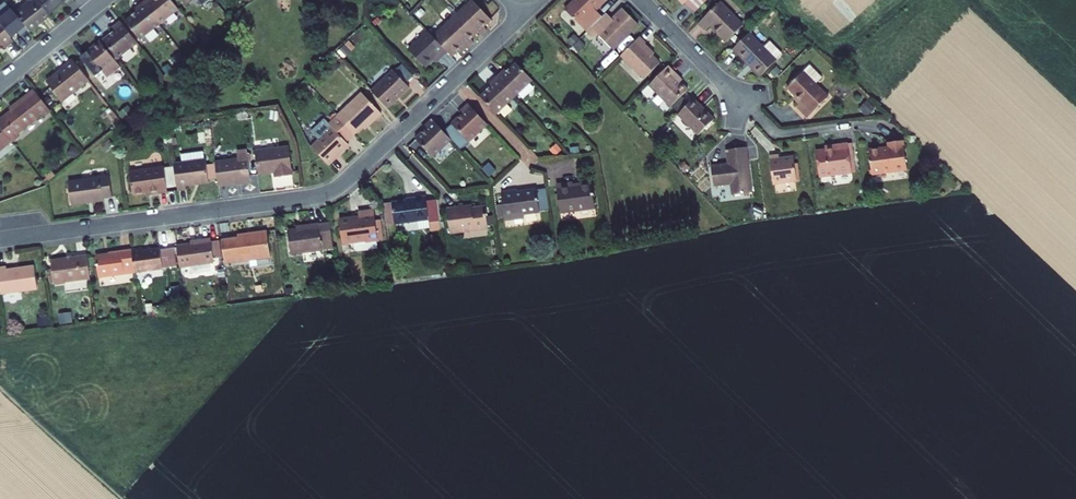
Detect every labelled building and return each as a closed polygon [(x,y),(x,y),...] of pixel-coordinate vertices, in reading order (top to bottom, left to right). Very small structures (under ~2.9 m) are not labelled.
[(14,17),(25,31),(46,15),(44,13),(34,0),(24,0),(25,2),(11,13),(14,17)] [(44,13),(60,0),(34,0),(44,13)] [(172,0),(153,0),(152,1),(152,0),(146,0),(143,2),(161,26),(180,10),(172,0)] [(477,0),(436,37),(451,53),(456,58),(463,51),(466,53),(478,42),(475,40),(482,33),(485,35),(491,30),(488,27),(495,20),(477,0)] [(599,9),(608,0),(576,0),(568,8),(590,31),(603,19),(596,12),(599,9)] [(161,26),(143,2),(136,8),(139,12),(136,14),(126,21),(142,41),(161,26)] [(725,2),(703,24),(710,31),(716,24),(724,32),(723,33),(732,42),(749,26),(725,2)] [(613,20),(607,14),(605,16),(603,19),(590,31),(597,38),(601,34),(616,49),(642,24),(626,7),(616,18),(613,20)] [(605,16),(599,9),(596,12),(603,19),(605,16)] [(613,20),(616,18),(609,12),(607,14),(613,20)] [(19,36),(25,31),(14,17),(8,22),(19,36)] [(120,59),(140,44),(122,21),(115,26),(118,30),(115,32),(105,40),(120,59)] [(10,40),(0,28),(0,46),(1,47),(10,40)] [(753,32),(736,48),(757,71),(780,48),(768,36),(762,41),(753,32)] [(432,33),(414,50),(429,68),(441,56),(444,59),(451,53),(436,37),(432,33)] [(644,36),(624,55),(648,78),(664,62),(647,45),(650,42),(644,36)] [(117,61),(101,41),(88,52),(91,55),(84,59),(87,62),(93,71),(98,77),(117,61)] [(429,68),(414,50),(413,51),(429,68)] [(90,80),(73,58),(60,69),(62,71),(57,75),(57,74),(47,82),(63,102),(90,80)] [(93,71),(87,62),(82,65),(89,74),(93,71)] [(508,70),(500,80),(516,98),(535,80),(517,62),(508,70)] [(672,65),(652,85),(673,107),(691,90),(678,76),(680,74),(672,65)] [(398,69),(376,90),(392,107),(414,86),(398,69)] [(824,82),(822,78),(821,77),(820,78),(810,69),(789,90),(802,104),(796,109),(807,120),(828,99),(816,87),(824,82)] [(503,72),(497,77),(500,80),(508,70),(505,73),(503,72)] [(480,97),(484,101),(498,115),(516,98),(500,80),(497,77),(490,84),(493,86),(480,97)] [(35,90),(28,96),(29,98),(0,121),(0,125),(13,141),(14,142),(20,138),(18,136),(43,116),(45,118),(53,112),(35,90)] [(368,93),(343,115),(360,133),(368,126),(378,117),(380,119),(387,113),(368,93)] [(717,119),(696,98),(680,114),(702,135),(717,119)] [(468,104),(463,108),(471,117),(475,111),(468,104)] [(471,117),(463,108),(461,110),(464,114),(452,125),(470,143),(489,125),(475,111),(471,117)] [(337,127),(316,147),(331,164),(352,145),(351,143),(360,133),(343,115),(333,124),(337,127)] [(370,129),(380,119),(378,117),(368,126),(370,129)] [(433,158),(451,140),(431,120),(424,126),(427,128),(415,140),(433,158)] [(0,125),(0,150),(13,141),(0,125)] [(886,146),(869,149),(872,174),(903,170),(899,140),(885,142),(886,146)] [(834,147),(818,150),(822,177),(854,172),(850,142),(834,144),(834,147)] [(747,146),(727,149),(730,165),(722,167),(722,164),(714,165),(712,167),(715,185),(725,184),(724,182),(732,181),(733,194),(753,192),(747,146)] [(292,148),(257,152),(260,175),(277,173),(277,179),(296,176),(292,148)] [(189,187),(195,186),(211,184),(208,161),(207,161),(206,152),(182,155),(183,164),(176,165),(180,193),(189,191),(189,187)] [(780,154),(770,156),(774,184),(799,181),(796,156),(780,158),(780,154)] [(250,159),(217,163),(220,186),(253,182),(250,159)] [(167,169),(132,173),(135,195),(160,192),(161,195),(170,194),(167,169)] [(110,177),(69,182),(72,206),(105,202),(105,199),(113,198),(110,177)] [(562,187),(564,204),(566,216),(599,211),(596,186),(583,188),(584,191),(578,191),(577,185),(562,187)] [(504,196),(505,208),(507,221),(516,220),(517,223),(528,222),(528,218),(544,216),(541,193),(520,195),(520,193),(504,196)] [(441,222),(438,200),(427,201),(426,198),(392,202),(395,225),(429,221),(430,224),(441,222)] [(490,230),(488,211),(471,212),(471,210),(449,212),(451,236),(475,234),(475,231),(490,230)] [(351,219),(339,221),(343,246),(366,243),(366,245),(378,243),(374,212),(359,214),(359,218),(356,219),(356,221),(352,221),(351,219)] [(304,231),(290,233),(293,257),(333,251),(330,225),(303,228),(304,231)] [(252,235),(225,238),(227,262),(250,259),(258,258),(259,266),(272,264),(271,256),(273,256),(270,230),(252,232),(252,235)] [(205,242),(180,245),(182,268),(218,263),(215,238),(205,240),(205,242)] [(146,248),(136,249),(138,272),(166,269),(164,250),(146,251),(146,248)] [(99,255),(100,266),(101,276),(138,272),(136,249),(125,250),(125,252),(99,255)] [(92,279),(89,255),(52,260),(55,284),(83,280),(92,279)] [(251,267),(259,266),(258,258),(250,259),(251,267)] [(0,267),(0,278),(2,295),(38,290),(35,267),(8,270),(8,266),(0,267)]
